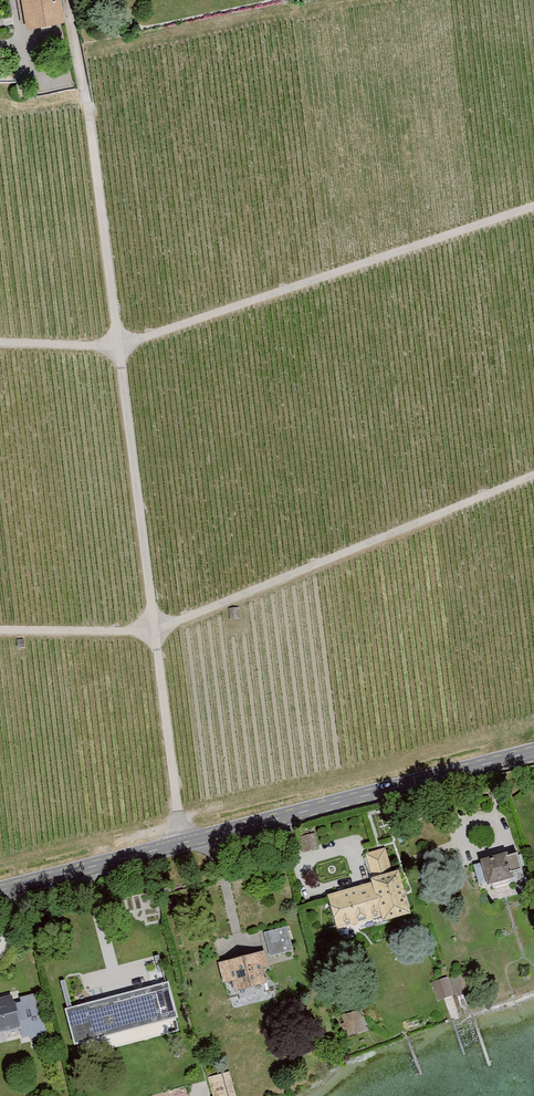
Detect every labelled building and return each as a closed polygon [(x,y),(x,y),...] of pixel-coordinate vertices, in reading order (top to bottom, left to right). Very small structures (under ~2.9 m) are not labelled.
[(28,28),(65,22),(62,0),(23,0),(28,28)] [(239,607),(230,608),(231,619),(240,618),(239,607)] [(523,776),(516,778),(518,787),(525,785),(523,776)] [(315,832),(299,836),(303,853),(319,849),(315,832)] [(373,880),(326,893),(337,929),(382,915),(383,920),(411,912),(398,868),(393,870),(386,846),(365,852),(373,880)] [(518,850),(475,861),(481,884),(491,882),(495,887),(512,882),(509,872),(523,868),(518,850)] [(287,925),(264,932),(270,957),(294,950),(287,925)] [(265,950),(218,962),(223,983),(232,980),(235,990),(266,982),(262,967),(269,966),(265,950)] [(468,970),(450,976),(456,997),(474,991),(468,970)] [(448,976),(431,982),(438,1001),(454,995),(448,976)] [(68,979),(59,980),(62,1006),(71,1004),(68,979)] [(169,981),(66,1008),(75,1044),(178,1017),(169,981)] [(0,998),(0,1032),(4,1031),(4,1034),(22,1030),(13,995),(0,998)] [(362,1009),(342,1015),(345,1023),(341,1024),(343,1030),(346,1030),(348,1037),(369,1031),(362,1009)] [(207,1077),(213,1095),(237,1095),(230,1071),(207,1077)]
